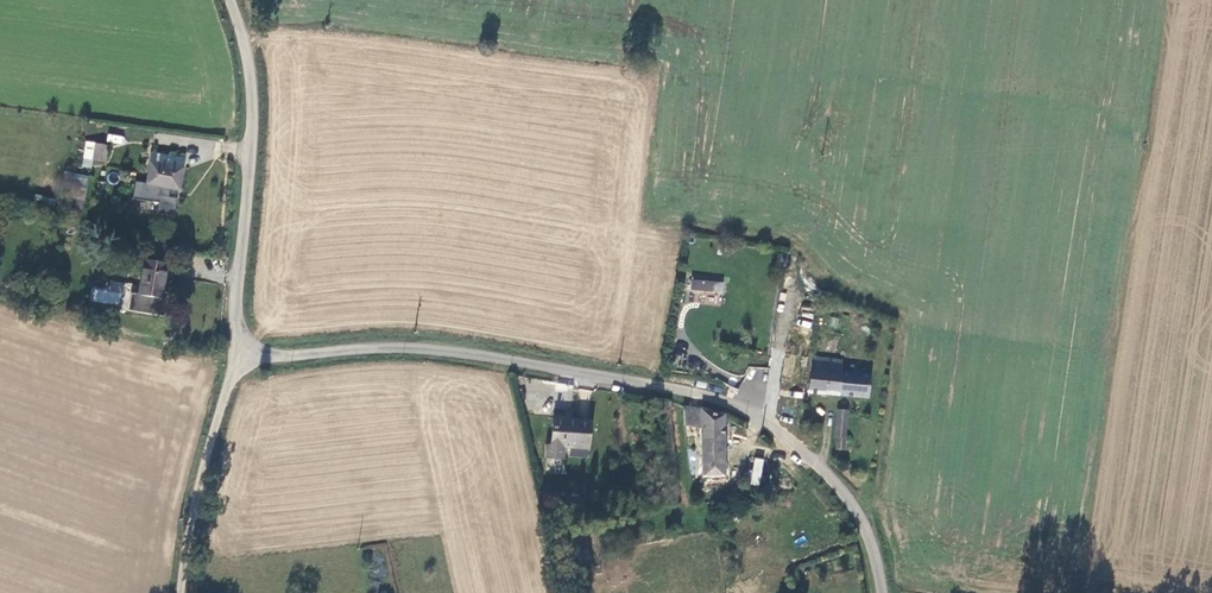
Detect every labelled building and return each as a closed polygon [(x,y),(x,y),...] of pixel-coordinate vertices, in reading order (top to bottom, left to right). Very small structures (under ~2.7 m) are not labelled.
[(107,134),(106,142),(122,143),(123,136),(107,134)] [(102,144),(89,142),(86,159),(99,161),(102,144)] [(178,157),(146,151),(141,181),(129,179),(126,197),(152,201),(151,211),(168,214),(171,196),(163,195),(164,186),(173,188),(178,157)] [(60,196),(84,201),(89,176),(65,171),(60,196)] [(154,292),(159,259),(138,256),(130,307),(158,312),(160,293),(154,292)] [(723,282),(691,279),(690,290),(722,293),(723,282)] [(107,288),(92,287),(90,301),(120,304),(123,283),(108,281),(107,288)] [(811,353),(808,388),(868,395),(869,371),(839,368),(840,357),(811,353)] [(730,413),(685,403),(685,421),(702,424),(705,473),(728,473),(724,423),(729,424),(730,413)] [(836,433),(846,433),(847,407),(836,406),(835,433),(836,433)] [(586,446),(589,422),(564,418),(564,415),(551,413),(548,442),(546,442),(544,454),(560,456),(561,443),(586,446)] [(845,445),(846,433),(836,433),(836,444),(845,445)] [(754,457),(750,485),(760,486),(764,458),(754,457)] [(729,485),(728,473),(705,473),(705,485),(729,485)]
